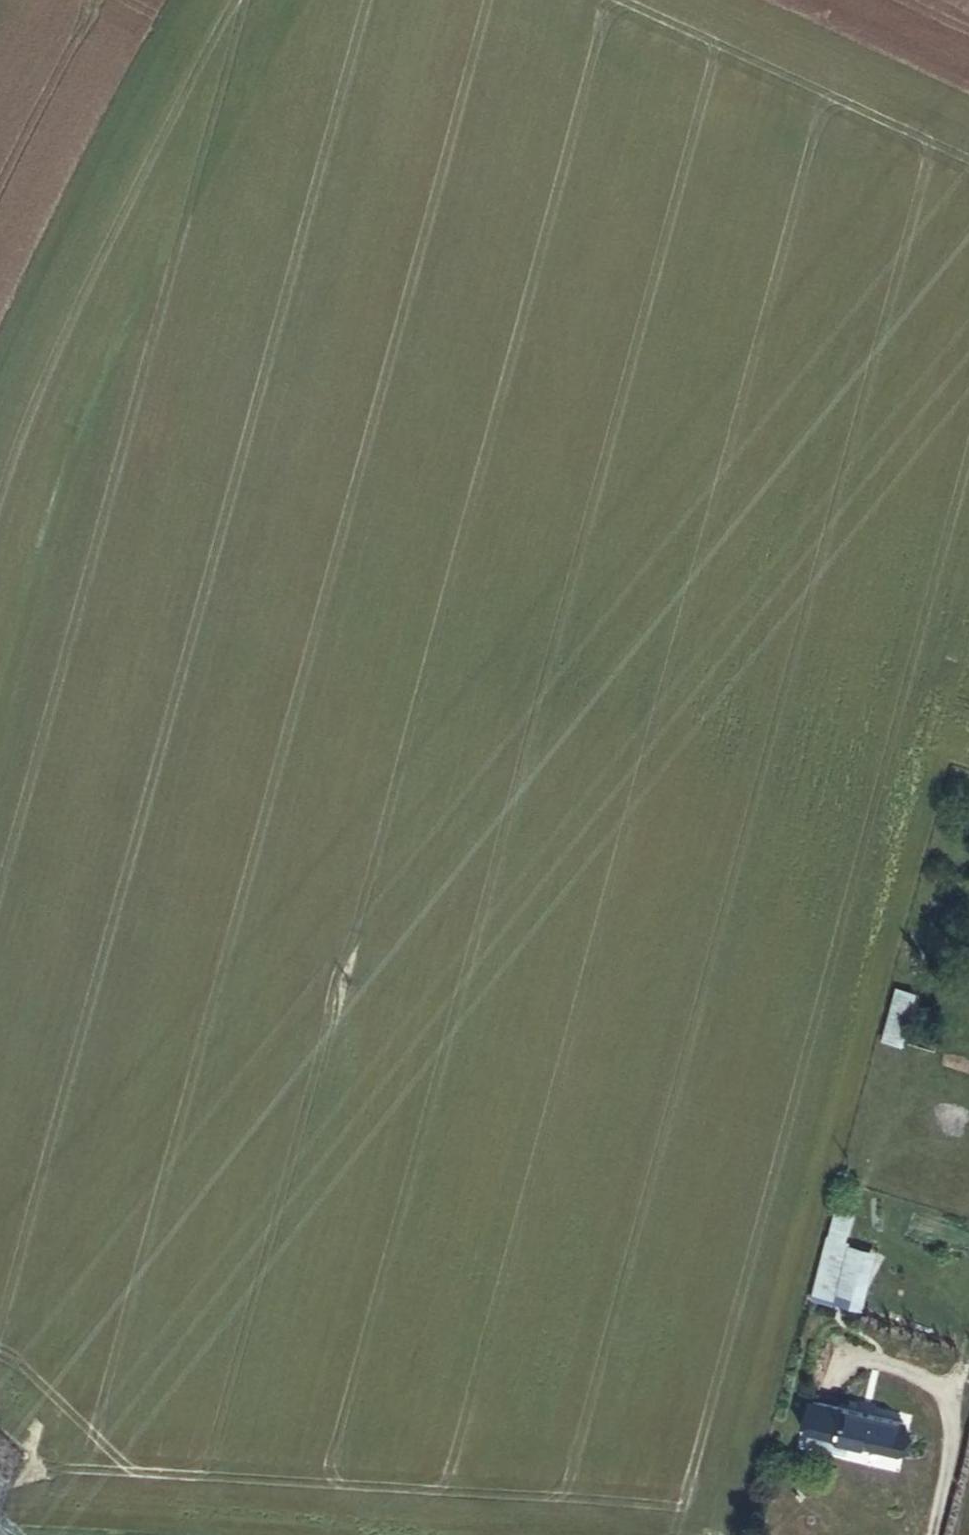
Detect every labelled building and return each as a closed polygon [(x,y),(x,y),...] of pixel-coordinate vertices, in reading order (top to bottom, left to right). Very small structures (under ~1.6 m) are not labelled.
[(900,1056),(914,1000),(890,994),(875,1050),(900,1056)] [(942,1059),(938,1076),(968,1084),(968,1066),(942,1059)] [(838,1243),(846,1215),(828,1211),(821,1239),(838,1243)] [(823,1300),(848,1252),(838,1243),(821,1239),(806,1296),(823,1300)] [(895,1451),(902,1417),(806,1395),(798,1429),(895,1451)]
